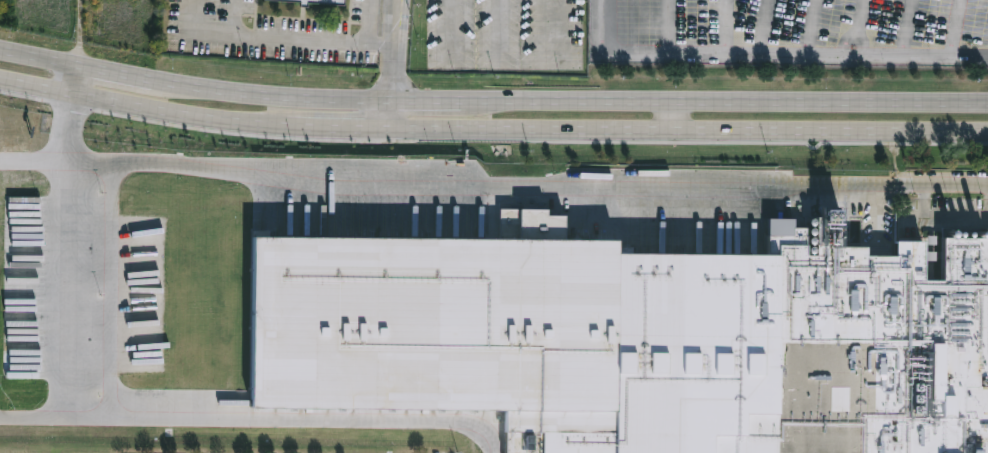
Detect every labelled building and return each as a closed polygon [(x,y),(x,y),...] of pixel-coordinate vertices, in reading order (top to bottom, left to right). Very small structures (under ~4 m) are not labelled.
[(964,374),(963,452),(512,452),(512,411),(254,408),(256,236),(615,239),(615,254),(768,255),(769,228),(842,228),(841,245),(865,245),(864,252),(898,253),(898,238),(922,239),(922,278),(987,278),(987,374),(964,374)]
